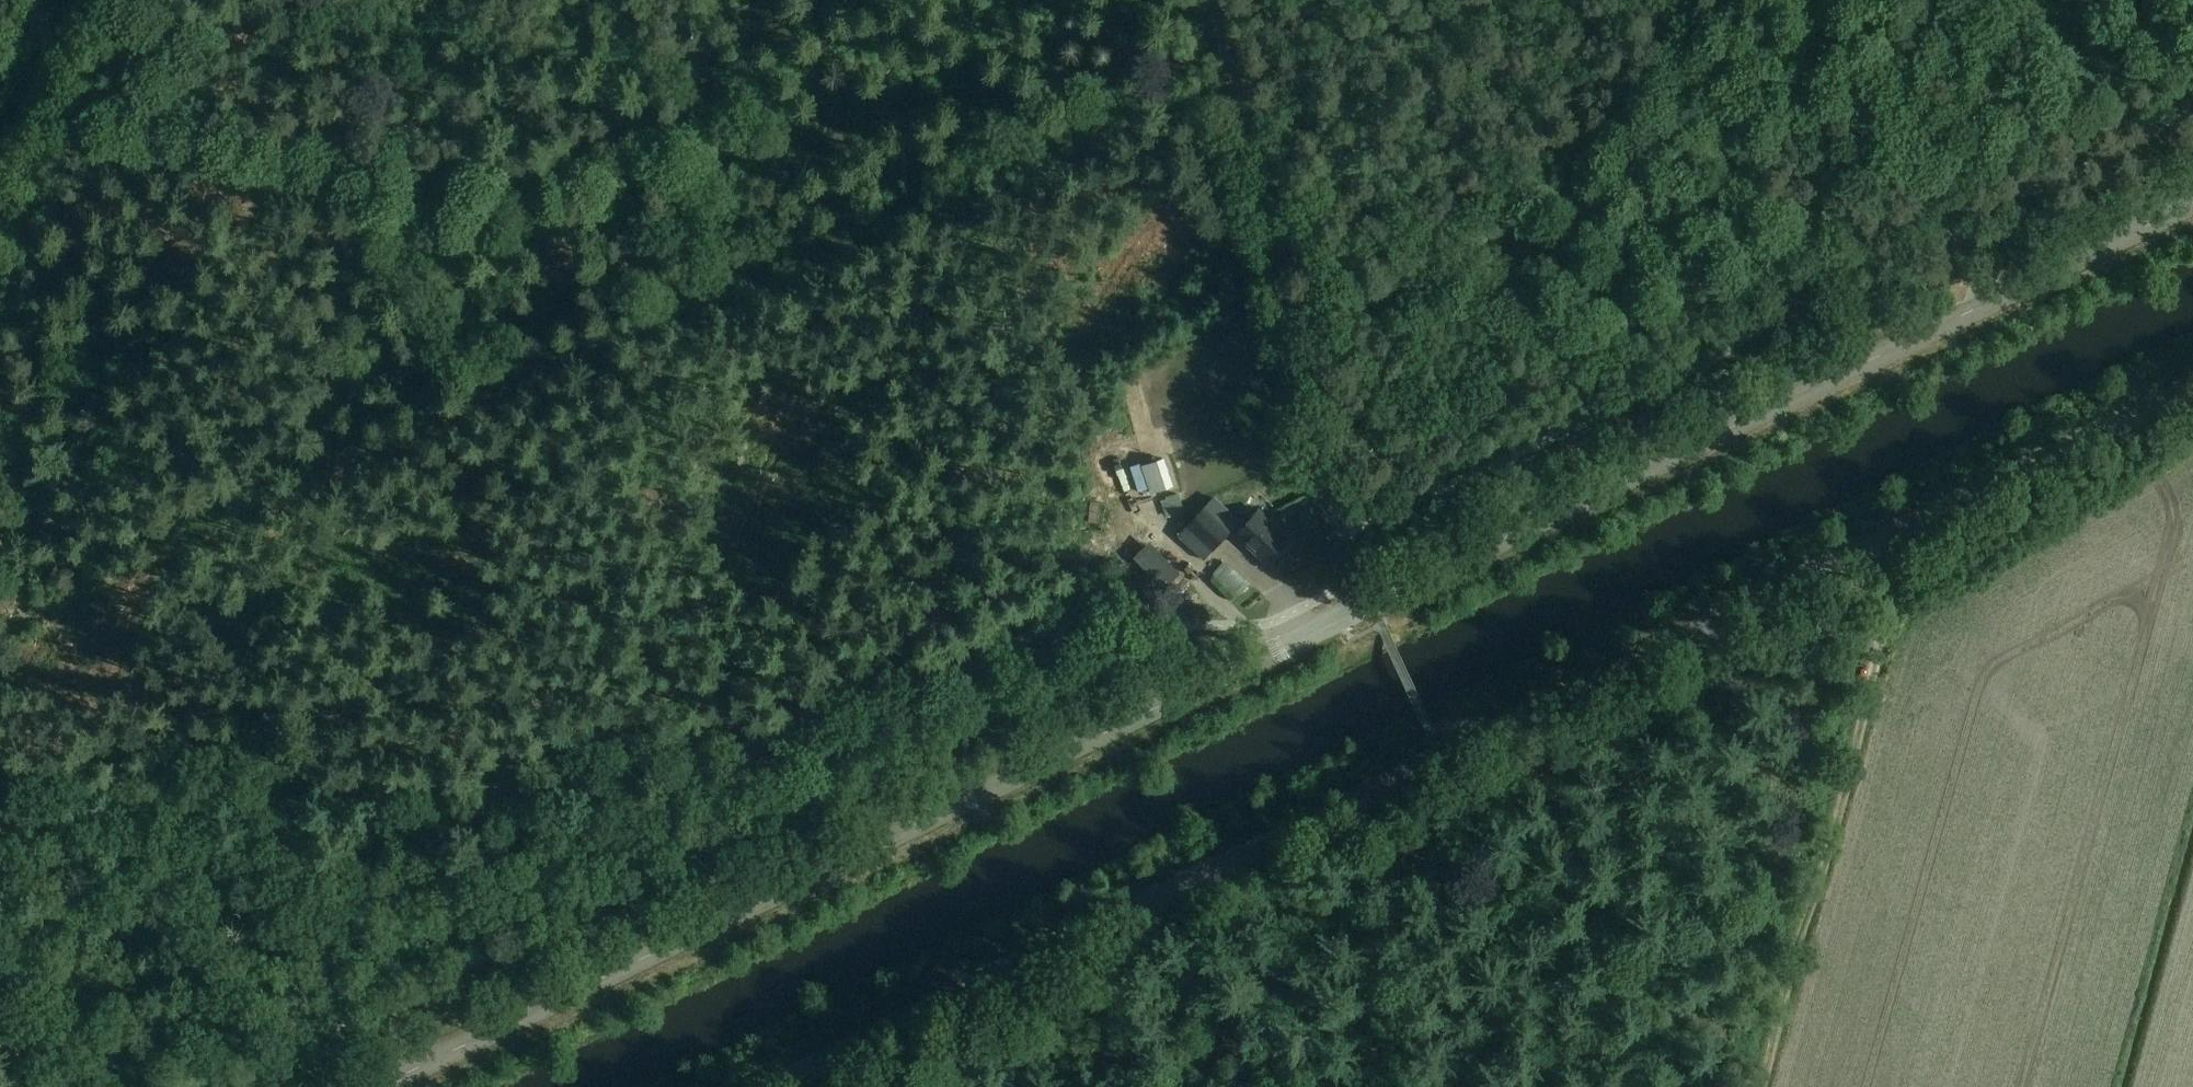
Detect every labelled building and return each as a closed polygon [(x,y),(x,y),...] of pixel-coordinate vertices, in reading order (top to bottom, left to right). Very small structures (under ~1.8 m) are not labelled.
[(1175,485),(1166,457),(1144,464),(1153,492),(1175,485)] [(1205,504),(1178,536),(1206,560),(1232,532),(1236,536),(1245,525),(1216,499),(1209,507),(1205,504)] [(1291,535),(1261,510),(1237,537),(1267,563),(1291,535)]
